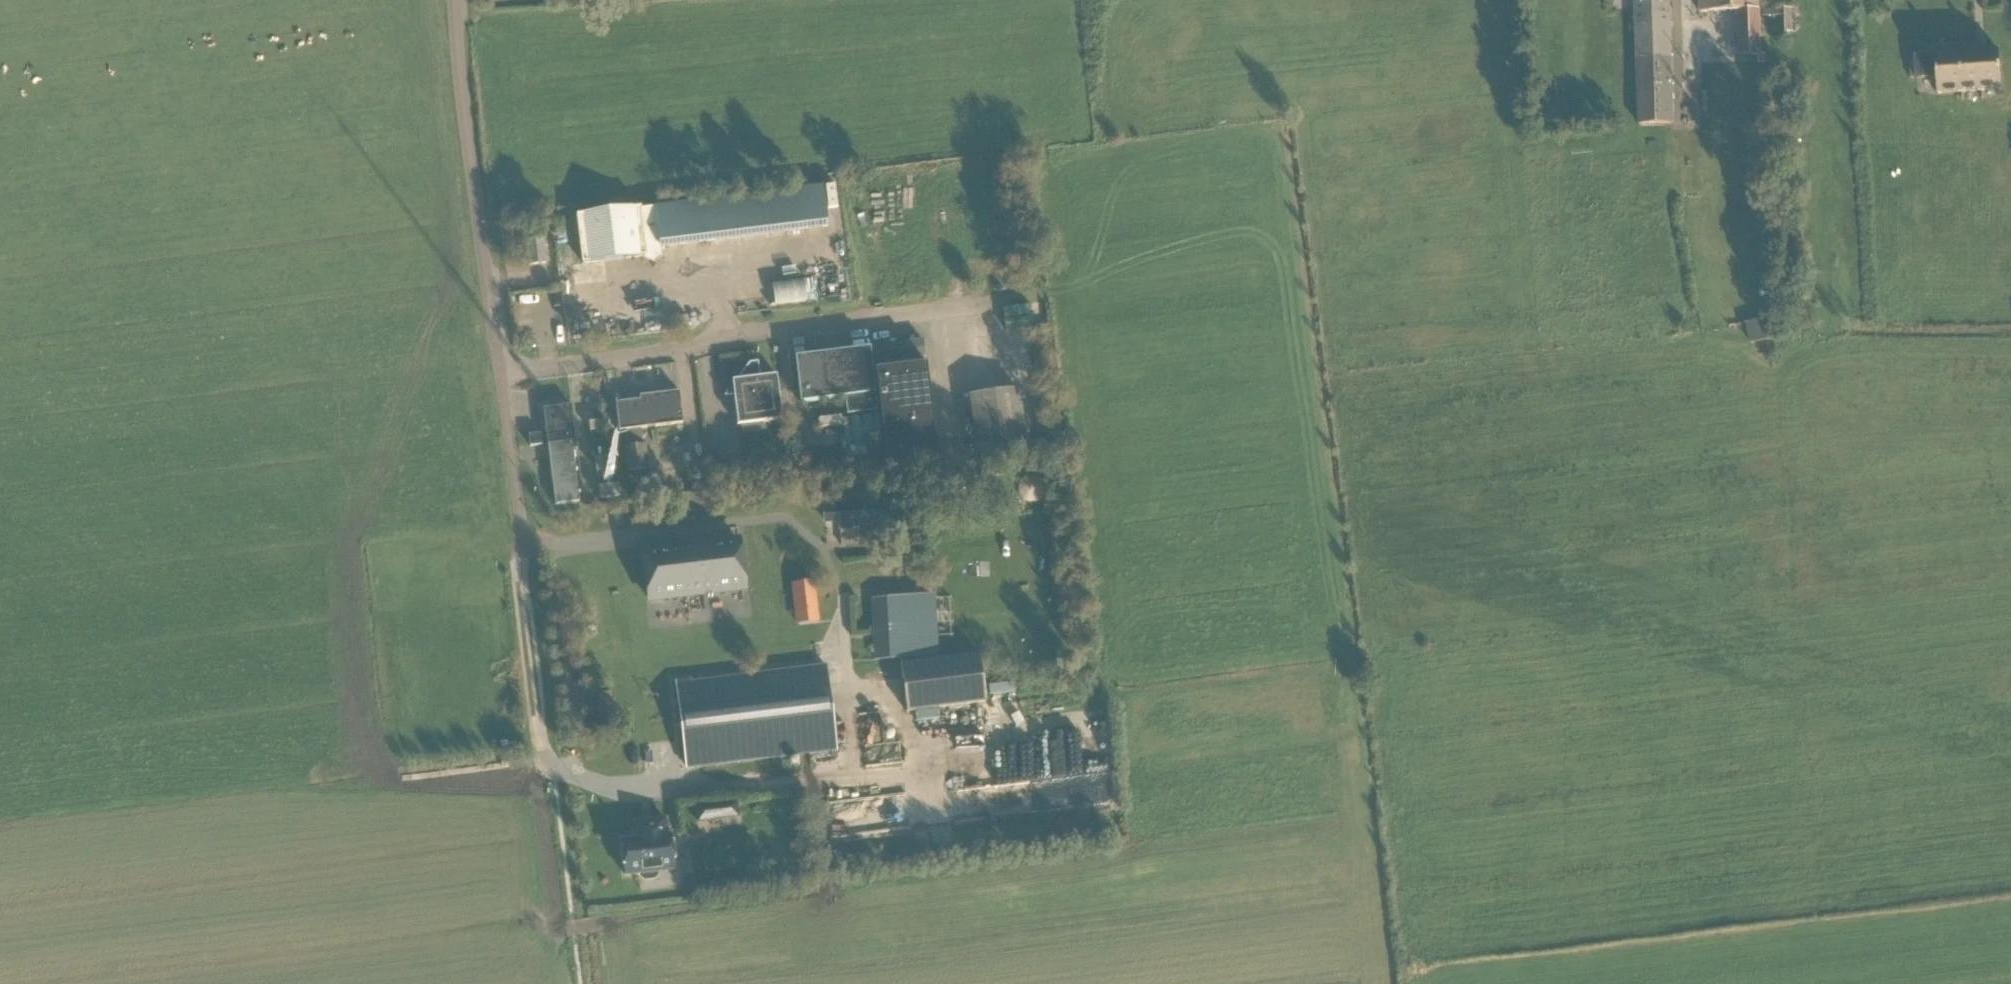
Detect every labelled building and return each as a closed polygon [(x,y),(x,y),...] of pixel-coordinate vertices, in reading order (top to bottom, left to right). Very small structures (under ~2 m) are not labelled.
[(1638,89),(1639,121),(1639,125),(1674,124),(1674,120),(1673,88),(1670,0),(1635,0),(1638,89)] [(1701,13),(1738,11),(1740,56),(1758,55),(1761,55),(1759,0),(1700,0),(1701,13)] [(1938,94),(1970,92),(1986,91),(2002,90),(1999,51),(1985,52),(1981,52),(1967,53),(1915,57),(1917,78),(1937,77),(1938,94)] [(646,257),(654,260),(661,255),(660,247),(828,226),(823,186),(721,199),(722,200),(707,202),(707,200),(576,216),(583,264),(646,257)] [(543,240),(526,242),(529,266),(546,264),(546,263),(545,257),(543,240)] [(784,302),(821,300),(820,279),(783,280),(784,302)] [(687,318),(664,321),(665,333),(689,330),(687,318)] [(1776,319),(1754,322),(1756,341),(1778,339),(1776,319)] [(876,363),(925,357),(923,341),(874,347),(876,363)] [(870,348),(795,358),(800,403),(845,398),(847,415),(878,412),(870,348)] [(762,423),(782,421),(777,376),(760,378),(758,362),(749,363),(731,386),(733,395),(734,395),(737,426),(741,426),(762,423)] [(933,437),(925,365),(877,371),(888,466),(936,461),(933,437)] [(977,456),(1026,450),(1019,390),(969,397),(977,456)] [(640,397),(640,399),(640,401),(616,404),(619,432),(624,431),(641,429),(683,424),(679,392),(640,397)] [(561,407),(543,409),(548,445),(556,505),(579,502),(573,451),(576,450),(571,409),(562,410),(561,407)] [(882,444),(878,415),(842,420),(846,448),(882,444)] [(603,430),(602,421),(588,423),(589,432),(603,430)] [(762,423),(741,426),(742,432),(763,430),(762,423)] [(641,429),(624,431),(626,449),(643,447),(641,429)] [(541,434),(528,435),(530,447),(542,445),(541,434)] [(643,447),(626,449),(629,471),(647,469),(644,447),(643,447)] [(615,457),(595,460),(596,472),(616,470),(615,457)] [(618,485),(597,487),(599,500),(620,498),(618,485)] [(837,499),(823,500),(824,502),(825,522),(839,520),(840,530),(880,526),(880,518),(889,517),(894,517),(893,495),(837,499)] [(653,600),(745,589),(739,541),(643,553),(649,600),(653,600)] [(813,584),(794,586),(797,615),(817,612),(813,584)] [(883,660),(937,658),(933,598),(916,599),(881,601),(882,616),(881,616),(883,660)] [(906,713),(986,703),(980,655),(900,665),(906,713)] [(677,684),(687,769),(836,751),(826,666),(677,684)] [(613,711),(612,692),(597,693),(598,712),(613,711)] [(956,756),(960,789),(1088,774),(1083,738),(1018,746),(1016,735),(976,740),(978,753),(956,756)] [(736,803),(697,808),(698,822),(738,817),(736,803)] [(654,879),(657,875),(657,872),(675,870),(671,835),(667,836),(665,820),(635,823),(636,833),(639,833),(640,839),(621,842),(625,876),(640,874),(641,877),(645,880),(654,879)]
